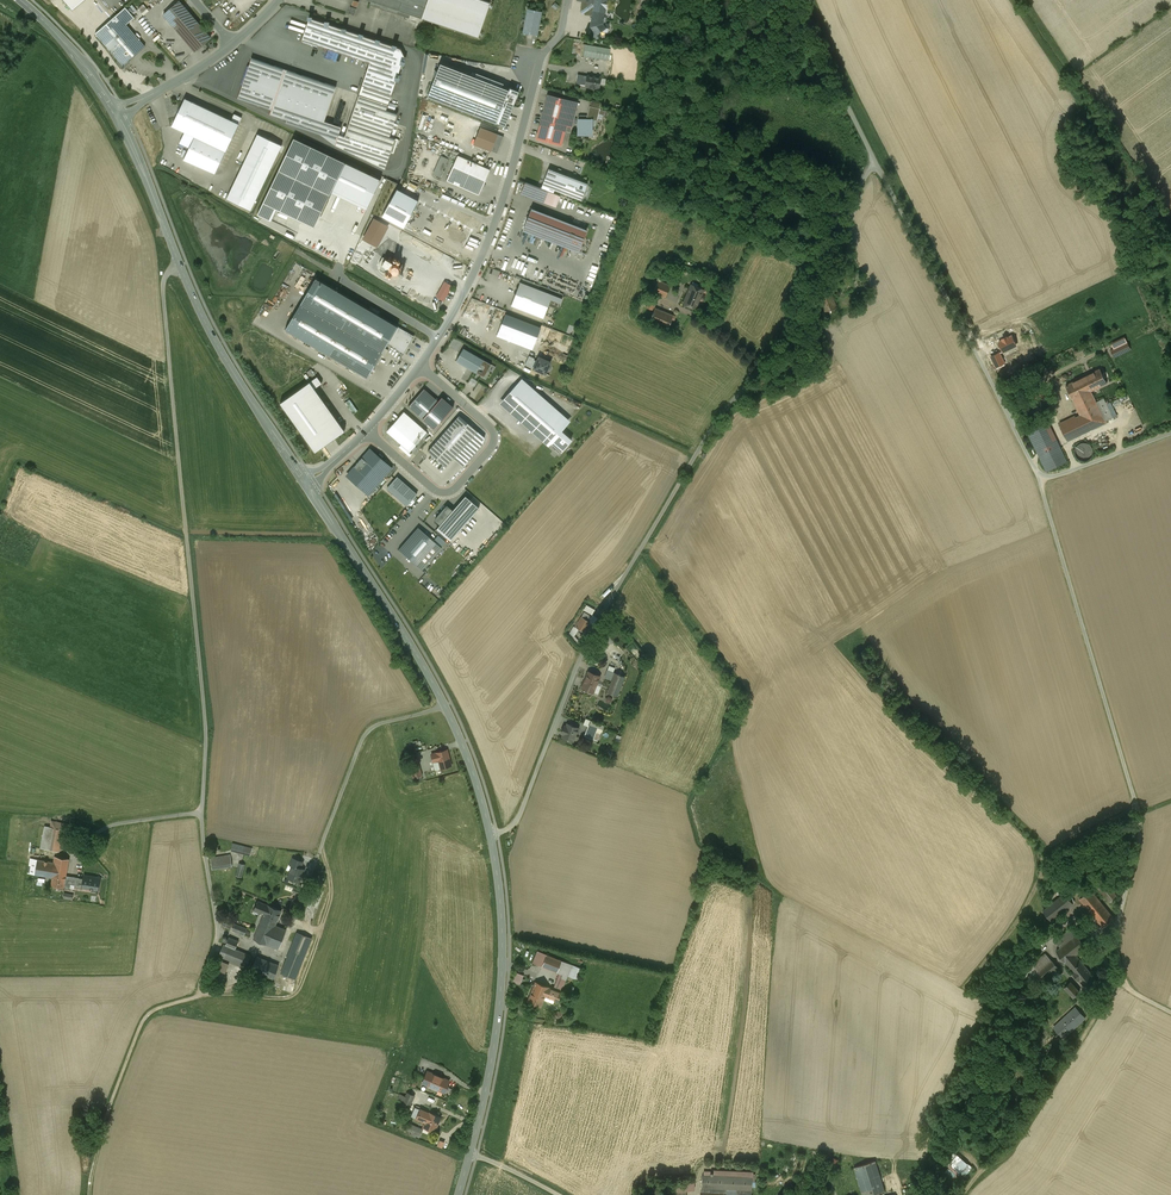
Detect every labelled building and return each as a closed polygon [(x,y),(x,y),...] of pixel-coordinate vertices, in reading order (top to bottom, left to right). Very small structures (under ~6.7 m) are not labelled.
[(72,10),(74,8),(84,0),(64,0),(72,10)] [(371,1),(370,5),(374,6),(375,2),(422,18),(428,0),(368,0),(371,1)] [(482,0),(428,0),(422,18),(478,37),(490,3),(487,2),(487,0),(486,0),(485,0),(484,1),(482,0)] [(604,12),(605,12),(605,8),(607,8),(608,0),(596,0),(595,3),(594,10),(604,12)] [(211,38),(180,1),(164,15),(195,51),(211,38)] [(595,3),(582,1),(581,8),(585,15),(592,16),(593,10),(594,10),(595,3)] [(356,8),(350,6),(348,13),(354,15),(356,8)] [(125,7),(95,33),(119,61),(123,65),(127,61),(145,46),(126,25),(134,17),(125,7)] [(542,11),(527,8),(522,32),(537,35),(542,11)] [(594,10),(593,10),(592,16),(591,26),(594,31),(596,34),(598,33),(600,31),(601,31),(605,28),(602,24),(602,23),(604,12),(594,10)] [(400,49),(309,18),(302,40),(303,42),(317,47),(318,46),(319,46),(369,63),(362,85),(391,95),(404,57),(400,49)] [(610,49),(585,44),(583,56),(608,61),(610,49)] [(336,87),(251,58),(238,98),(271,109),(270,114),(287,120),(286,122),(320,134),(335,145),(339,134),(341,127),(324,121),(336,87)] [(518,93),(440,63),(427,97),(505,127),(518,93)] [(588,76),(578,74),(576,84),(586,85),(588,76)] [(600,78),(588,76),(586,85),(586,86),(590,87),(595,88),(599,88),(600,78)] [(391,95),(362,85),(344,136),(339,134),(335,145),(385,169),(395,139),(389,137),(397,114),(386,111),(391,95)] [(578,102),(548,95),(542,118),(564,124),(571,126),(578,102)] [(231,120),(185,98),(172,126),(194,136),(225,151),(239,124),(231,120)] [(601,104),(591,101),(590,107),(599,109),(601,104)] [(242,117),(234,114),(231,120),(239,124),(242,117)] [(564,124),(542,118),(536,138),(559,144),(564,124)] [(592,120),(578,119),(578,133),(591,134),(592,120)] [(497,134),(480,127),(474,144),(491,151),(497,134)] [(282,145),(257,134),(226,199),(250,210),(282,145)] [(504,136),(497,134),(491,151),(497,153),(504,136)] [(225,151),(194,136),(183,159),(215,173),(225,151)] [(345,163),(294,138),(257,214),(271,221),(277,209),(295,218),(303,222),(314,227),(345,163)] [(440,177),(448,158),(441,155),(432,173),(440,177)] [(490,170),(457,155),(447,180),(479,195),(490,170)] [(380,180),(347,163),(334,190),(367,206),(380,180)] [(579,180),(549,168),(542,185),(573,197),(579,180)] [(587,183),(579,180),(573,197),(581,200),(587,183)] [(560,195),(525,182),(521,193),(556,206),(560,195)] [(422,203),(397,189),(382,216),(458,257),(477,221),(427,194),(422,203)] [(545,219),(530,213),(523,230),(539,236),(545,219)] [(387,226),(374,219),(364,239),(377,246),(387,226)] [(561,225),(545,219),(539,236),(555,242),(561,225)] [(577,228),(568,225),(567,227),(561,225),(555,242),(578,251),(587,230),(578,226),(577,227),(577,228)] [(555,265),(516,250),(508,272),(546,287),(555,265)] [(391,262),(385,258),(381,265),(387,269),(391,262)] [(400,267),(392,262),(388,269),(396,274),(400,267)] [(414,336),(315,278),(300,304),(382,351),(384,352),(388,345),(404,354),(414,336)] [(650,289),(649,290),(653,291),(658,280),(654,279),(650,289)] [(665,283),(658,280),(653,291),(653,292),(665,297),(670,285),(665,283)] [(445,282),(441,288),(448,292),(451,286),(445,282)] [(519,283),(512,304),(543,316),(547,304),(557,308),(561,299),(519,283)] [(703,290),(691,285),(683,303),(695,309),(703,290)] [(448,292),(441,288),(437,296),(443,300),(448,292)] [(829,290),(818,295),(824,312),(836,307),(829,290)] [(490,320),(496,306),(472,297),(470,303),(474,305),(473,308),(485,313),(483,318),(490,320)] [(657,301),(650,298),(646,307),(653,310),(657,301)] [(382,351),(300,304),(285,330),(367,377),(382,351)] [(673,315),(655,308),(650,321),(667,328),(673,315)] [(541,327),(505,314),(497,334),(533,348),(541,327)] [(817,324),(809,328),(813,337),(821,334),(817,324)] [(1125,337),(1111,343),(1114,349),(1127,343),(1125,337)] [(1114,349),(1111,351),(1114,358),(1131,350),(1127,343),(1114,349)] [(463,348),(456,361),(476,373),(484,360),(463,348)] [(552,362),(538,355),(532,369),(545,375),(552,362)] [(491,364),(484,360),(476,373),(483,377),(491,364)] [(1100,369),(1066,386),(1073,400),(1091,391),(1107,383),(1100,369)] [(315,453),(346,431),(315,389),(323,384),(317,376),(280,403),(315,453)] [(469,382),(475,386),(478,381),(472,377),(469,382)] [(523,378),(500,403),(548,446),(551,443),(561,452),(572,440),(562,431),(570,421),(523,378)] [(424,388),(408,407),(423,419),(439,401),(424,388)] [(1044,389),(1021,400),(1024,406),(1046,395),(1044,389)] [(1091,391),(1073,400),(1081,416),(1088,431),(1106,422),(1106,421),(1096,402),(1091,391)] [(1103,398),(1096,402),(1106,421),(1113,418),(1103,398)] [(345,402),(353,413),(357,410),(350,399),(345,402)] [(404,414),(389,431),(410,450),(426,432),(404,414)] [(460,415),(428,451),(446,466),(477,431),(460,415)] [(1075,417),(1060,424),(1068,440),(1088,431),(1081,416),(1076,418),(1075,417)] [(1046,417),(1025,427),(1038,453),(1058,443),(1046,417)] [(1058,443),(1038,453),(1047,471),(1067,462),(1058,443)] [(1090,459),(1092,457),(1093,455),(1093,452),(1093,449),(1091,446),(1088,444),(1085,443),(1082,443),(1079,444),(1077,446),(1075,449),(1075,452),(1075,455),(1077,458),(1079,460),(1081,461),(1084,461),(1087,461),(1090,459)] [(370,450),(348,476),(369,494),(391,468),(370,450)] [(397,477),(387,488),(407,505),(417,494),(412,489),(410,488),(405,483),(403,481),(397,477)] [(479,508),(465,496),(437,529),(450,541),(479,508)] [(419,527),(399,550),(422,570),(442,548),(442,547),(433,540),(419,527)] [(433,540),(442,547),(446,542),(438,535),(433,540)] [(592,613),(595,608),(586,603),(583,609),(592,613)] [(593,618),(584,612),(581,617),(591,622),(593,618)] [(591,622),(581,617),(575,627),(577,628),(585,632),(591,622)] [(574,626),(569,633),(573,637),(577,628),(575,627),(574,626)] [(599,660),(590,657),(588,662),(597,665),(599,660)] [(616,673),(607,670),(605,677),(612,680),(613,680),(616,673)] [(600,676),(588,671),(581,688),(593,693),(600,676)] [(624,676),(616,673),(613,680),(612,680),(608,693),(617,696),(624,676)] [(567,724),(565,732),(564,731),(562,737),(573,741),(578,728),(567,724)] [(597,728),(589,724),(584,736),(593,740),(594,738),(597,728)] [(597,728),(594,738),(599,740),(603,730),(597,728)] [(447,750),(427,756),(429,763),(438,760),(440,768),(451,765),(447,750)] [(418,760),(409,762),(410,766),(413,778),(422,776),(419,764),(418,760)] [(73,825),(52,821),(50,827),(46,849),(58,851),(63,829),(72,831),(73,825)] [(45,826),(40,848),(46,849),(50,827),(45,826)] [(252,848),(232,843),(231,850),(244,854),(250,855),(252,848)] [(69,859),(55,856),(54,862),(55,862),(53,877),(52,885),(64,887),(66,875),(69,859)] [(290,864),(293,865),(301,868),(303,862),(293,857),(290,864)] [(54,862),(30,858),(28,873),(43,876),(53,877),(55,862),(54,862)] [(211,863),(212,869),(232,866),(231,860),(211,863)] [(242,864),(239,863),(236,875),(241,877),(245,864),(242,864)] [(304,869),(301,868),(293,865),(288,877),(299,881),(304,869)] [(90,876),(84,875),(83,878),(76,877),(75,885),(91,888),(91,891),(98,892),(100,878),(90,876)] [(1114,918),(1091,890),(1080,898),(1103,927),(1114,918)] [(1065,893),(1043,910),(1052,921),(1073,904),(1065,893)] [(267,905),(258,901),(255,908),(264,912),(267,905)] [(281,911),(268,905),(264,912),(261,920),(275,925),(281,911)] [(275,925),(261,920),(253,939),(278,949),(286,930),(275,925)] [(247,928),(235,923),(232,930),(244,935),(247,928)] [(1071,928),(1055,941),(1060,947),(1077,934),(1071,928)] [(312,938),(297,932),(280,974),(295,979),(312,938)] [(1060,947),(1056,951),(1066,963),(1075,955),(1086,946),(1077,934),(1060,947)] [(238,941),(229,937),(225,945),(223,944),(218,956),(246,968),(251,956),(235,949),(238,941)] [(1058,967),(1046,953),(1027,969),(1039,982),(1058,967)] [(571,965),(546,955),(542,966),(566,976),(566,975),(571,965)] [(1075,955),(1066,963),(1074,973),(1073,973),(1078,980),(1079,979),(1084,986),(1094,978),(1075,955)] [(278,966),(256,956),(251,970),(273,979),(278,966)] [(229,964),(219,960),(210,980),(220,984),(229,964)] [(582,969),(571,965),(566,975),(577,980),(582,969)] [(515,972),(511,981),(520,984),(524,975),(515,972)] [(565,980),(559,977),(554,989),(560,992),(565,980)] [(548,987),(535,982),(528,1002),(541,1007),(545,997),(548,987)] [(1080,992),(1071,982),(1064,987),(1073,997),(1080,992)] [(554,989),(548,987),(545,997),(556,1001),(560,992),(554,989)] [(1075,1008),(1054,1027),(1063,1037),(1084,1018),(1075,1008)] [(449,1080),(427,1071),(422,1083),(444,1093),(449,1080)] [(412,1105),(416,1095),(407,1091),(405,1096),(399,1093),(397,1099),(412,1105)] [(440,1117),(429,1112),(423,1127),(434,1132),(437,1124),(440,1117)] [(409,1130),(411,1131),(410,1135),(420,1138),(423,1127),(411,1124),(409,1130)] [(963,1174),(965,1176),(973,1167),(954,1151),(950,1157),(953,1160),(944,1171),(956,1181),(963,1174)] [(838,1160),(833,1158),(829,1167),(834,1169),(838,1160)] [(854,1167),(863,1194),(871,1194),(884,1191),(874,1161),(854,1167)] [(752,1178),(702,1176),(702,1188),(751,1190),(752,1178)] [(693,1182),(674,1184),(675,1191),(686,1190),(694,1190),(693,1182)]
